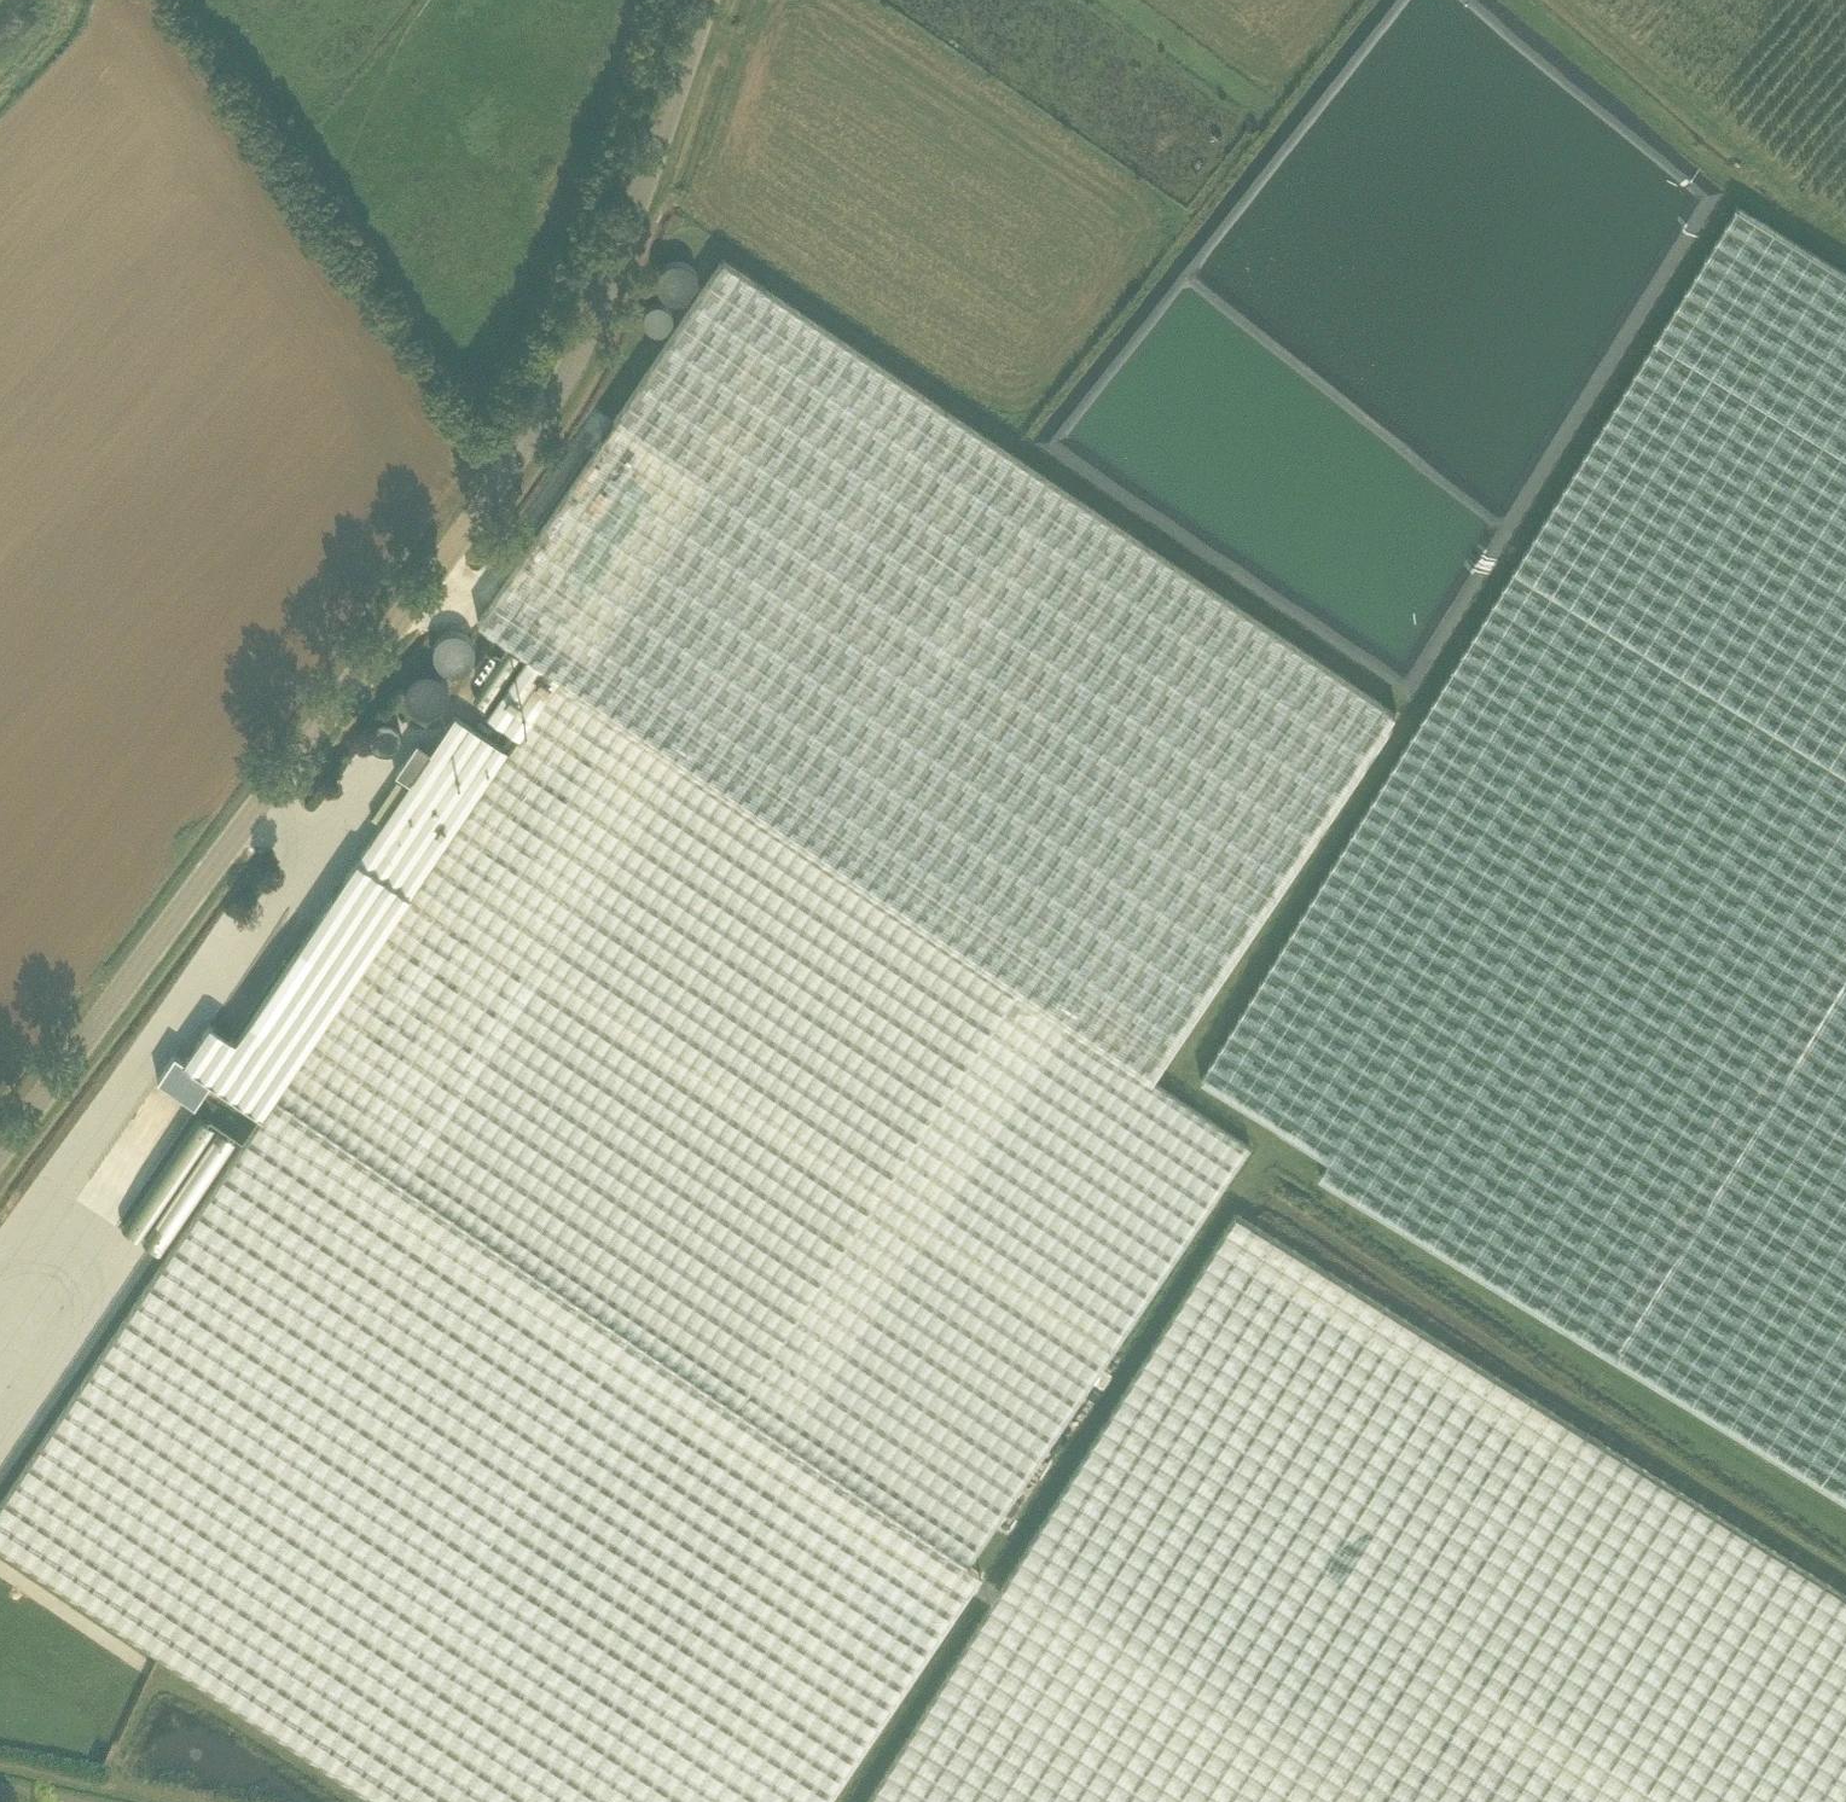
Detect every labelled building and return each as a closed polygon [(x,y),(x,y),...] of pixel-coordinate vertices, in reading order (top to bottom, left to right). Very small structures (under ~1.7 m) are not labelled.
[(1739,205),(1202,1078),(1331,1157),(1322,1171),(1845,1492),(1845,270),(1739,205)] [(981,1571),(968,1562),(1250,1145),(1150,1078),(1397,712),(723,258),(478,621),(524,651),(485,710),(518,733),(508,749),(262,1113),(0,1502),(0,1542),(386,1801),(825,1801),(981,1571)] [(438,660),(463,665),(469,636),(445,631),(438,660)] [(497,659),(486,652),(474,668),(485,676),(497,659)] [(404,690),(425,713),(447,693),(425,670),(404,690)] [(184,1061),(262,1113),(508,749),(455,714),(236,1039),(210,1022),(184,1061)] [(396,772),(409,781),(430,750),(417,741),(396,772)] [(125,1226),(165,1249),(231,1132),(191,1109),(125,1226)] [(1235,1211),(1011,1572),(867,1801),(1845,1801),(1845,1594),(1235,1211)]
